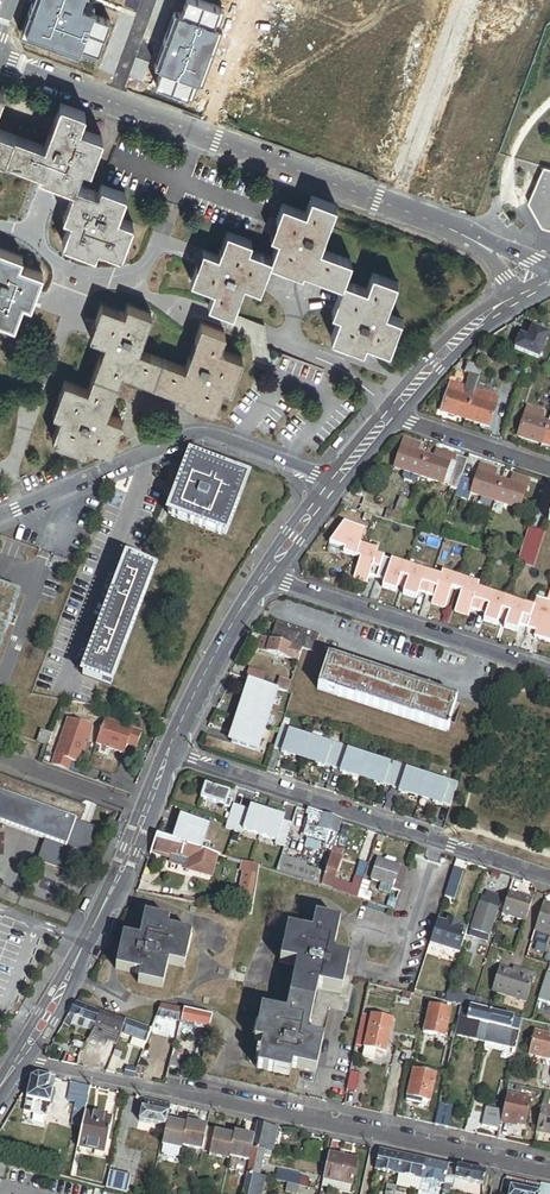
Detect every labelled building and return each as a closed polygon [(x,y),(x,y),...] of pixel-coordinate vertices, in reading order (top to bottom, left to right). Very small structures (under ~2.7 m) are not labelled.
[(85,114),(61,105),(45,149),(14,137),(5,161),(35,172),(44,176),(42,180),(74,192),(76,186),(83,167),(90,170),(102,138),(80,130),(85,114)] [(14,137),(0,132),(0,159),(5,161),(14,137)] [(543,167),(527,202),(540,226),(549,229),(549,231),(549,232),(549,169),(543,167)] [(23,260),(20,268),(42,277),(31,308),(62,319),(42,374),(64,383),(87,391),(93,375),(105,344),(90,338),(101,307),(125,316),(128,308),(152,317),(150,324),(196,341),(202,327),(226,336),(268,352),(267,339),(265,328),(234,316),(210,308),(215,292),(192,284),(204,252),(133,226),(121,258),(97,249),(94,257),(63,245),(72,221),(64,218),(71,199),(74,192),(42,180),(44,176),(35,172),(16,224),(0,218),(0,252),(23,260)] [(99,195),(76,186),(74,192),(71,199),(64,218),(72,221),(63,245),(94,257),(97,249),(121,258),(133,226),(117,220),(125,197),(102,188),(99,195)] [(337,207),(313,198),(307,214),(284,206),(272,238),(280,241),(273,259),(271,265),(302,276),(303,271),(342,286),(344,282),(351,262),(321,250),(337,207)] [(271,265),(273,259),(248,250),(251,242),(228,234),(219,258),(204,252),(192,284),(215,292),(210,308),(234,316),(245,286),(261,292),(265,279),(271,265)] [(31,308),(42,277),(20,268),(23,260),(0,252),(0,324),(14,329),(23,305),(31,308)] [(344,282),(342,286),(335,305),(332,314),(340,316),(331,340),(363,351),(365,345),(389,353),(400,322),(385,316),(397,284),(373,276),(368,291),(344,282)] [(122,373),(155,385),(163,361),(139,352),(150,324),(152,317),(128,308),(125,316),(101,307),(90,338),(105,344),(93,375),(118,384),(122,373)] [(221,350),(226,336),(202,327),(196,341),(186,370),(163,361),(155,385),(193,399),(191,402),(195,403),(215,411),(223,389),(231,392),(244,359),(221,350)] [(482,362),(485,352),(479,349),(477,351),(474,360),(481,363),(482,362)] [(502,369),(505,362),(485,352),(482,362),(502,369)] [(469,401),(478,373),(464,369),(461,377),(467,379),(463,390),(460,398),(469,401)] [(523,371),(517,389),(526,392),(531,375),(523,371)] [(115,391),(118,384),(93,375),(87,391),(64,383),(52,415),(60,418),(51,440),(83,452),(86,445),(110,454),(122,421),(106,415),(115,391)] [(462,423),(469,401),(460,398),(463,390),(447,385),(438,415),(462,423)] [(478,404),(469,401),(462,423),(486,431),(496,401),(480,396),(478,404)] [(539,448),(546,427),(538,424),(540,416),(525,411),(516,440),(539,448)] [(546,427),(539,448),(549,452),(549,428),(546,427)] [(415,476),(422,455),(414,453),(417,444),(401,438),(391,468),(404,472),(415,476)] [(430,458),(422,455),(415,476),(439,484),(449,455),(433,449),(430,458)] [(449,455),(439,484),(444,486),(454,456),(449,455)] [(458,478),(464,460),(454,456),(444,486),(454,489),(458,478)] [(225,540),(246,485),(190,464),(169,519),(225,540)] [(454,489),(452,497),(464,501),(467,493),(491,501),(498,480),(490,478),(493,469),(477,464),(471,482),(458,478),(454,489)] [(402,478),(413,482),(415,476),(404,472),(402,478)] [(498,480),(491,501),(515,509),(525,480),(510,475),(507,483),(498,480)] [(406,502),(400,500),(393,523),(399,525),(406,502)] [(365,531),(343,524),(329,545),(345,551),(344,555),(356,559),(360,547),(365,531)] [(531,568),(542,531),(526,527),(515,564),(531,568)] [(447,533),(440,530),(437,538),(445,540),(447,533)] [(360,560),(364,548),(360,547),(356,559),(360,560)] [(360,560),(354,580),(368,584),(369,579),(385,583),(383,590),(396,594),(398,588),(405,590),(403,597),(417,601),(419,595),(434,600),(432,606),(446,610),(451,591),(461,594),(455,614),(468,618),(470,612),(485,617),(483,623),(497,627),(499,622),(506,624),(504,630),(517,634),(519,629),(536,634),(534,640),(549,645),(549,604),(547,603),(538,600),(535,609),(477,592),(479,586),(442,575),(441,578),(376,558),(378,552),(364,548),(360,560)] [(125,567),(83,681),(109,691),(152,577),(132,570),(129,569),(125,567)] [(21,596),(0,589),(0,652),(21,596)] [(292,648),(303,651),(314,655),(319,640),(276,626),(271,641),(292,648)] [(271,641),(262,638),(258,649),(288,659),(292,648),(271,641)] [(288,659),(299,663),(303,651),(292,648),(288,659)] [(457,704),(328,660),(318,691),(447,734),(457,704)] [(259,671),(256,682),(264,684),(269,686),(272,675),(259,671)] [(294,682),(283,679),(280,689),(283,690),(291,692),(294,682)] [(263,742),(283,690),(280,689),(269,686),(264,684),(256,682),(252,681),(248,691),(250,692),(242,712),(240,711),(233,730),(235,731),(230,744),(256,754),(261,741),(263,742)] [(52,766),(67,771),(70,762),(79,765),(92,728),(68,719),(52,766)] [(141,733),(104,720),(95,745),(123,755),(126,745),(135,749),(141,733)] [(290,731),(281,728),(274,751),(282,754),(282,756),(291,759),(292,757),(303,761),(310,741),(297,736),(296,738),(289,736),(290,731)] [(48,749),(52,736),(41,733),(37,743),(37,745),(48,749)] [(323,745),(310,741),(303,761),(314,764),(314,766),(323,769),(324,767),(332,770),(340,747),(331,744),(330,749),(322,746),(323,745)] [(349,750),(340,747),(332,770),(341,773),(340,775),(350,778),(350,776),(362,780),(368,759),(355,755),(355,757),(347,754),(349,750)] [(381,764),(368,759),(362,780),(373,783),(372,785),(382,788),(383,786),(391,789),(398,766),(390,763),(388,768),(381,765),(381,764)] [(407,769),(398,766),(391,789),(399,792),(399,793),(408,796),(409,795),(420,798),(427,778),(414,774),(413,776),(406,773),(407,769)] [(440,783),(427,778),(420,798),(431,802),(431,804),(440,807),(441,805),(449,808),(457,785),(448,782),(447,787),(439,784),(440,783)] [(44,843),(36,863),(63,873),(70,853),(86,859),(96,832),(80,826),(86,811),(0,779),(0,827),(44,843)] [(229,796),(204,788),(200,802),(228,811),(231,803),(227,802),(229,796)] [(254,815),(232,808),(225,832),(246,839),(247,837),(258,840),(266,817),(254,813),(254,815)] [(321,817),(310,814),(303,835),(325,842),(328,832),(317,829),(321,817)] [(278,820),(266,817),(258,840),(270,844),(270,847),(282,851),(290,827),(277,823),(278,820)] [(341,823),(321,817),(317,829),(328,832),(337,835),(341,823)] [(171,844),(195,851),(198,840),(196,840),(200,826),(181,820),(177,834),(175,833),(171,844)] [(171,844),(156,840),(152,850),(173,857),(187,861),(186,868),(185,871),(203,876),(209,856),(195,851),(171,844)] [(173,857),(152,850),(149,857),(171,864),(173,857)] [(326,870),(320,889),(329,892),(332,881),(340,854),(331,851),(326,870)] [(211,879),(218,858),(209,856),(203,876),(211,879)] [(326,870),(281,856),(275,875),(320,889),(326,870)] [(187,861),(173,857),(171,864),(186,868),(187,861)] [(402,881),(405,871),(395,868),(386,865),(377,862),(370,881),(392,888),(395,878),(402,881)] [(366,866),(358,863),(354,877),(357,878),(362,880),(366,866)] [(463,874),(453,870),(445,895),(455,899),(463,874)] [(351,887),(332,881),(329,892),(356,900),(359,890),(354,888),(357,878),(354,877),(351,887)] [(361,881),(362,880),(357,878),(354,888),(359,890),(361,881)] [(391,891),(398,894),(402,881),(395,878),(392,888),(391,891)] [(368,883),(361,881),(359,890),(356,900),(362,902),(368,883)] [(153,887),(151,897),(173,902),(175,891),(153,887)] [(173,902),(196,906),(199,893),(176,889),(175,891),(173,902)] [(508,894),(501,917),(524,925),(532,902),(508,894)] [(487,895),(485,900),(497,904),(499,899),(487,895)] [(497,904),(485,900),(481,899),(469,937),(486,943),(499,905),(497,904)] [(533,934),(549,940),(549,908),(542,905),(533,934)] [(168,920),(147,915),(143,932),(140,932),(138,940),(122,936),(118,954),(122,954),(118,970),(139,975),(137,983),(159,988),(163,971),(166,972),(168,964),(181,967),(185,950),(188,951),(192,935),(166,929),(168,920)] [(428,946),(458,956),(466,933),(456,930),(459,920),(449,916),(446,926),(436,923),(428,946)] [(331,940),(334,941),(338,924),(314,919),(310,935),(285,930),(282,946),(286,947),(282,963),(295,966),(299,967),(295,983),(291,983),(285,1016),(261,1011),(257,1027),(260,1027),(257,1044),(262,1045),(260,1055),(257,1055),(255,1063),(258,1064),(257,1070),(273,1073),(274,1070),(290,1073),(291,1069),(315,1074),(319,1057),(315,1057),(319,1040),(307,1037),(317,988),(340,993),(343,976),(340,976),(343,959),(331,957),(327,956),(331,940)] [(524,1005),(531,980),(511,974),(499,970),(491,995),(524,1005)] [(511,974),(531,980),(532,976),(512,970),(511,974)] [(546,976),(538,1001),(549,1005),(549,977),(546,976)] [(451,996),(449,1004),(459,1006),(465,1008),(467,1000),(451,996)] [(179,1023),(182,1010),(159,1004),(156,1017),(168,1020),(179,1023)] [(98,1012),(76,1005),(62,1027),(68,1030),(69,1026),(71,1017),(93,1024),(98,1012)] [(465,1008),(459,1006),(457,1018),(488,1025),(490,1014),(465,1008)] [(183,1024),(208,1030),(211,1017),(182,1010),(179,1023),(183,1024)] [(448,1016),(427,1011),(423,1032),(444,1037),(448,1016)] [(120,1034),(125,1022),(98,1012),(93,1024),(89,1033),(102,1038),(106,1029),(120,1034)] [(522,1021),(490,1014),(488,1025),(519,1032),(522,1021)] [(371,1017),(362,1015),(356,1046),(365,1048),(371,1017)] [(89,1033),(93,1024),(71,1017),(69,1026),(89,1033)] [(168,1020),(156,1017),(154,1024),(166,1027),(168,1020)] [(371,1017),(365,1048),(375,1050),(385,1052),(391,1021),(371,1017)] [(488,1025),(457,1018),(453,1036),(484,1043),(488,1025)] [(177,1029),(179,1023),(168,1020),(166,1027),(177,1029)] [(144,1051),(151,1031),(125,1022),(120,1034),(134,1039),(131,1047),(144,1051)] [(515,1050),(519,1032),(488,1025),(484,1043),(515,1050)] [(549,1063),(549,1038),(533,1034),(528,1058),(549,1063)] [(59,1063),(62,1063),(74,1066),(76,1057),(78,1057),(82,1047),(72,1042),(59,1063)] [(87,1046),(83,1045),(82,1047),(78,1057),(86,1059),(91,1045),(88,1044),(87,1046)] [(375,1050),(365,1048),(363,1056),(373,1058),(375,1050)] [(173,1049),(168,1068),(183,1071),(184,1064),(179,1063),(182,1051),(173,1049)] [(133,1079),(143,1081),(145,1068),(138,1066),(137,1069),(133,1079)] [(123,1077),(133,1079),(137,1069),(126,1067),(123,1077)] [(411,1071),(405,1101),(420,1104),(422,1096),(430,1098),(434,1076),(411,1071)] [(350,1072),(346,1090),(357,1093),(360,1075),(350,1072)] [(31,1079),(21,1097),(27,1098),(26,1100),(49,1105),(52,1091),(50,1090),(51,1086),(47,1085),(48,1079),(36,1076),(31,1079)] [(90,1088),(71,1084),(68,1102),(75,1104),(71,1127),(82,1129),(85,1114),(90,1088)] [(531,1099),(506,1094),(502,1112),(501,1121),(510,1123),(510,1121),(525,1124),(531,1099)] [(49,1105),(26,1100),(24,1113),(46,1118),(49,1105)] [(170,1105),(143,1100),(142,1106),(139,1121),(165,1127),(166,1124),(170,1105)] [(452,1108),(438,1105),(434,1125),(448,1128),(452,1108)] [(483,1126),(499,1129),(501,1121),(502,1112),(486,1108),(483,1126)] [(536,1132),(546,1134),(547,1130),(549,1131),(549,1109),(541,1108),(536,1132)] [(82,1129),(78,1148),(94,1151),(105,1154),(109,1139),(112,1120),(85,1114),(82,1129)] [(166,1124),(165,1127),(159,1155),(179,1159),(181,1148),(200,1152),(204,1130),(205,1129),(186,1125),(185,1128),(166,1124)] [(269,1127),(257,1124),(254,1140),(252,1149),(263,1152),(269,1127)] [(278,1129),(269,1127),(263,1152),(271,1153),(274,1154),(278,1129)] [(210,1154),(214,1134),(214,1132),(204,1130),(200,1152),(210,1154)] [(252,1149),(254,1140),(234,1136),(233,1138),(214,1134),(210,1154),(210,1157),(229,1161),(229,1158),(249,1162),(252,1149)] [(105,1154),(94,1151),(93,1156),(108,1159),(112,1139),(109,1139),(105,1154)] [(319,1146),(301,1142),(298,1157),(316,1161),(319,1146)] [(263,1152),(252,1149),(249,1162),(246,1176),(257,1178),(262,1158),(263,1152)] [(401,1156),(378,1151),(374,1171),(397,1175),(401,1156)] [(339,1157),(328,1155),(323,1180),(350,1185),(355,1160),(344,1158),(344,1154),(340,1153),(339,1157)] [(425,1160),(401,1156),(397,1175),(420,1180),(425,1160)] [(447,1165),(425,1160),(420,1180),(429,1182),(436,1183),(443,1185),(447,1165)] [(485,1173),(447,1165),(443,1185),(453,1187),(455,1180),(482,1186),(485,1173)] [(105,1191),(121,1193),(126,1193),(130,1176),(110,1172),(105,1191)] [(284,1184),(298,1186),(300,1176),(277,1172),(275,1182),(284,1184)] [(420,1180),(397,1175),(395,1187),(405,1189),(405,1190),(418,1193),(419,1188),(420,1180)] [(246,1176),(242,1193),(254,1193),(257,1178),(246,1176)] [(257,1178),(254,1193),(262,1193),(265,1180),(257,1178)] [(512,1179),(506,1178),(504,1188),(510,1190),(512,1179)] [(512,1179),(510,1190),(509,1193),(549,1193),(549,1187),(512,1179)] [(350,1185),(323,1180),(321,1189),(346,1193),(348,1193),(350,1185)] [(429,1182),(420,1180),(419,1188),(427,1189),(429,1182)] [(435,1191),(436,1183),(429,1182),(427,1189),(435,1191)] [(284,1184),(282,1193),(286,1193),(296,1193),(298,1186),(284,1184)] [(394,1193),(395,1187),(387,1186),(386,1193),(394,1193)]
